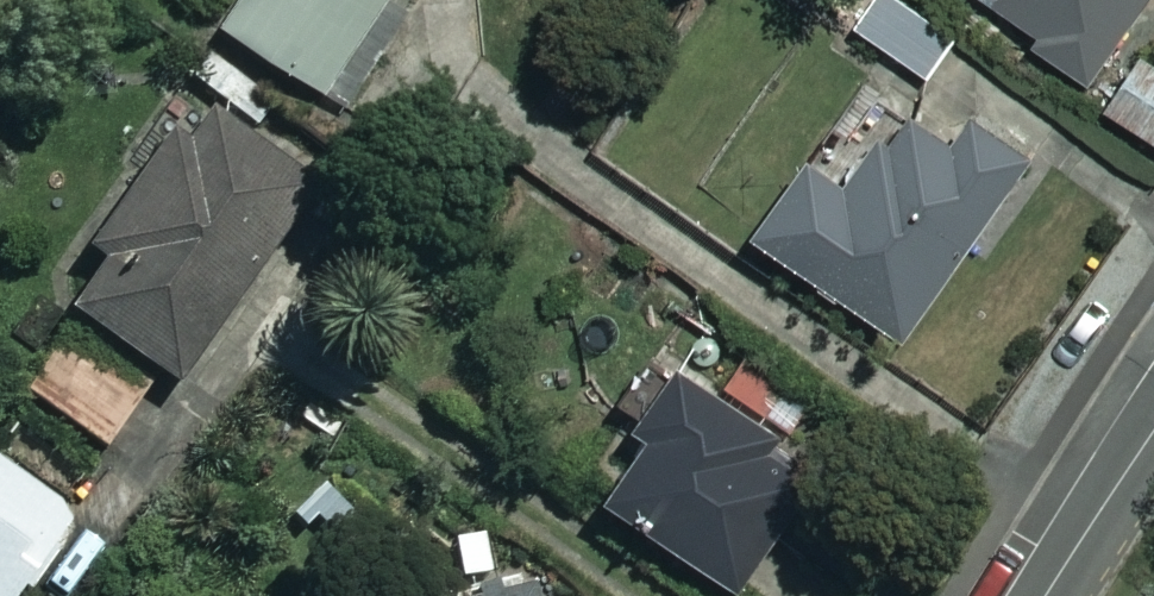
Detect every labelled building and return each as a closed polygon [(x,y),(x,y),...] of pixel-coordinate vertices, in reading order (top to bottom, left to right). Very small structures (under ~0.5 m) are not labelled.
[(228,20),(356,106),(405,34),(376,14),(386,0),(241,0),(228,20)] [(910,0),(879,0),(859,26),(930,81),(962,39),(910,0)] [(1095,72),(1146,0),(994,0),(1095,72)] [(213,48),(191,81),(262,129),(285,95),(213,48)] [(1147,56),(1109,108),(1153,140),(1153,61),(1147,56)] [(1045,136),(988,96),(956,140),(910,108),(857,183),(815,153),(758,234),(902,337),(1045,136)] [(68,306),(81,315),(29,388),(108,444),(160,372),(178,384),(321,184),(200,97),(93,247),(104,255),(68,306)] [(709,346),(699,361),(675,347),(630,420),(655,435),(618,496),(748,574),(852,403),(756,345),(743,366),(709,346)] [(0,459),(0,595),(20,595),(79,517),(0,459)] [(146,505),(113,480),(71,535),(104,560),(146,505)] [(533,579),(473,595),(538,595),(533,579)]
